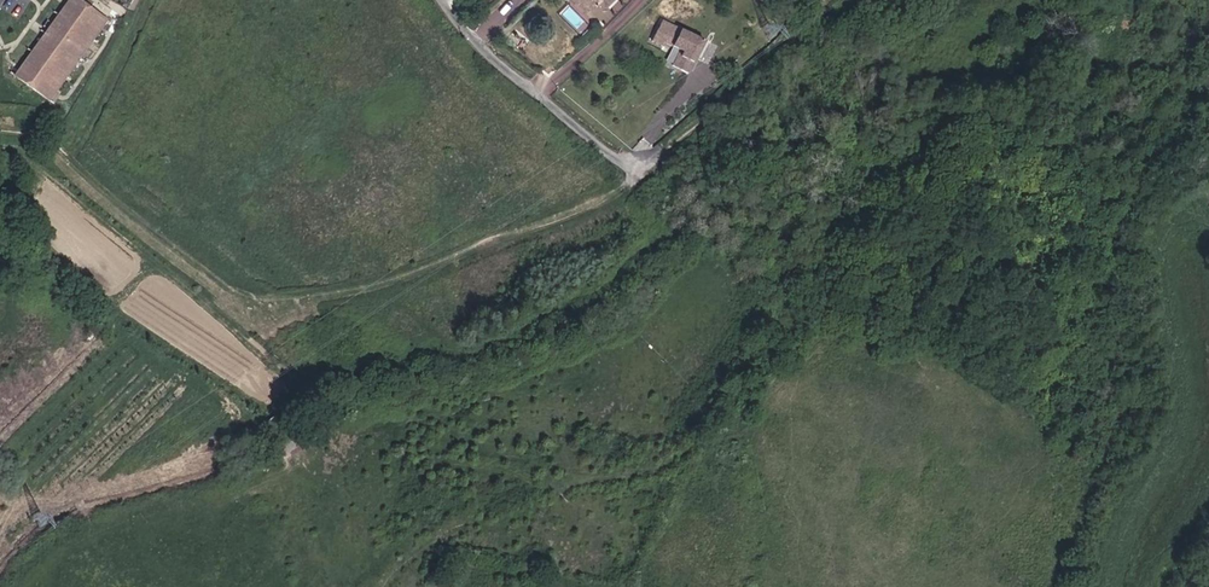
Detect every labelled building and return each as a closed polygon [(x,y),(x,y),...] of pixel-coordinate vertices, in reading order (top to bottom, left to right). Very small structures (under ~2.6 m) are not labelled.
[(81,0),(70,0),(15,77),(51,102),(109,20),(81,0)] [(592,11),(581,0),(566,0),(586,18),(592,11)] [(598,5),(602,0),(581,0),(592,11),(598,5)] [(605,12),(614,0),(602,0),(598,5),(605,12)] [(770,8),(778,0),(760,0),(770,8)] [(686,71),(694,56),(702,39),(660,18),(649,39),(659,43),(661,39),(680,48),(672,64),(686,71)] [(708,42),(702,39),(694,56),(701,59),(708,42)]
